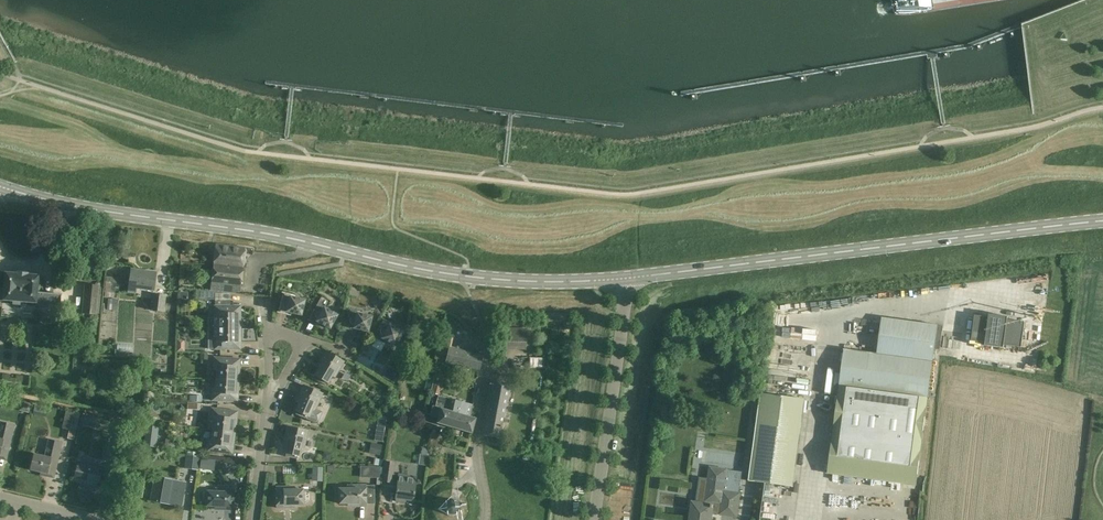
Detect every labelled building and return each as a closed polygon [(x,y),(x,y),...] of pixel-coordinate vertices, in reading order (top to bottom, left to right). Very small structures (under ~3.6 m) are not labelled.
[(240,294),(245,248),(216,245),(210,291),(240,294)] [(156,273),(131,269),(130,280),(128,291),(135,292),(135,288),(153,290),(156,273)] [(5,273),(3,289),(0,289),(0,300),(13,301),(13,304),(20,305),(20,302),(36,304),(36,307),(60,309),(60,305),(61,295),(37,292),(38,276),(5,273)] [(119,278),(106,277),(105,297),(118,298),(118,293),(110,292),(111,282),(119,283),(119,278)] [(100,285),(85,284),(82,314),(97,315),(100,285)] [(215,292),(197,290),(197,294),(197,300),(215,300),(215,292)] [(295,296),(282,292),(282,293),(283,293),(279,310),(301,315),(304,301),(295,298),(295,296)] [(166,296),(153,294),(151,310),(164,312),(166,296)] [(331,301),(321,295),(320,296),(321,296),(309,318),(329,329),(337,315),(324,308),(325,306),(328,307),(331,301)] [(118,300),(108,299),(107,310),(117,311),(118,300)] [(208,328),(240,328),(240,317),(237,317),(237,306),(214,306),(214,318),(208,318),(208,328)] [(362,312),(349,309),(348,309),(350,310),(346,326),(368,332),(371,317),(362,315),(362,312)] [(563,326),(563,312),(544,312),(543,325),(563,326)] [(564,322),(564,329),(575,329),(575,313),(564,313),(564,322)] [(989,314),(989,317),(975,315),(971,341),(985,343),(985,346),(1004,348),(1004,345),(1022,347),(1025,322),(1008,320),(1008,317),(989,314)] [(395,325),(383,318),(382,319),(383,320),(375,335),(395,346),(402,333),(394,328),(395,325)] [(862,331),(875,333),(876,326),(863,323),(862,331)] [(916,486),(928,395),(931,371),(935,349),(940,350),(943,331),(937,330),(938,325),(937,325),(936,335),(881,327),(877,354),(844,350),(839,386),(827,474),(834,475),(833,479),(848,481),(849,476),(916,486)] [(240,328),(208,328),(208,337),(214,337),(214,349),(237,349),(237,338),(240,338),(240,328)] [(527,329),(500,328),(500,346),(526,346),(527,329)] [(482,356),(449,348),(446,362),(479,370),(482,356)] [(344,362),(326,351),(318,364),(321,365),(315,375),(316,376),(314,379),(325,385),(326,383),(328,383),(332,376),(334,377),(344,362)] [(216,370),(216,379),(239,380),(239,370),(236,370),(237,359),(214,357),(213,370),(216,370)] [(545,368),(546,357),(530,357),(530,367),(545,368)] [(383,377),(394,383),(396,378),(394,377),(397,370),(389,366),(383,377)] [(931,371),(928,395),(934,395),(937,372),(931,371)] [(443,382),(445,375),(435,372),(433,379),(443,382)] [(239,380),(216,379),(215,388),(212,388),(212,400),(234,402),(235,391),(238,391),(239,380)] [(427,379),(424,390),(430,392),(433,380),(427,379)] [(442,383),(435,381),(432,393),(439,395),(442,383)] [(509,384),(494,381),(484,435),(495,437),(499,438),(509,384)] [(322,393),(303,385),(297,399),(300,400),(295,411),(296,412),(295,414),(315,423),(316,421),(318,422),(323,412),(316,409),(322,393)] [(758,482),(761,482),(779,485),(793,487),(805,399),(771,395),(762,393),(750,481),(758,482)] [(475,418),(470,417),(446,410),(449,399),(443,397),(439,396),(438,395),(435,407),(432,406),(429,415),(431,416),(430,421),(437,423),(471,433),(475,418)] [(470,417),(472,405),(439,396),(443,397),(449,399),(446,410),(470,417)] [(21,402),(19,410),(29,413),(31,405),(21,402)] [(212,430),(235,433),(236,422),(233,422),(234,411),(212,408),(210,421),(213,421),(212,430)] [(80,414),(66,411),(62,428),(69,430),(67,438),(74,440),(80,414)] [(82,415),(79,424),(86,426),(88,417),(82,415)] [(386,416),(378,415),(376,428),(385,428),(386,416)] [(403,415),(402,422),(414,424),(415,417),(403,415)] [(0,422),(0,453),(1,448),(8,449),(14,425),(0,422)] [(308,431),(287,426),(284,441),(287,441),(284,453),(286,453),(285,456),(297,459),(298,456),(299,456),(301,448),(303,449),(308,431)] [(235,433),(212,430),(211,439),(208,439),(207,451),(229,454),(230,443),(233,443),(235,433)] [(166,439),(164,451),(175,453),(176,440),(166,439)] [(62,443),(48,440),(44,456),(34,454),(30,470),(47,474),(49,466),(56,467),(62,443)] [(369,453),(380,456),(382,445),(371,442),(369,453)] [(118,446),(108,444),(105,460),(115,462),(118,446)] [(417,463),(426,465),(428,454),(418,453),(417,463)] [(198,456),(186,455),(185,468),(198,470),(200,457),(198,456)] [(201,458),(199,469),(214,471),(215,460),(201,458)] [(384,461),(382,481),(393,482),(394,474),(395,462),(384,461)] [(101,468),(78,463),(74,480),(97,486),(101,468)] [(690,519),(711,519),(712,513),(736,516),(740,493),(739,493),(742,472),(710,467),(707,488),(698,487),(695,502),(692,502),(690,519)] [(397,487),(395,501),(408,503),(408,500),(413,501),(414,490),(415,485),(414,485),(416,477),(409,476),(398,474),(397,487)] [(186,482),(154,477),(152,490),(150,501),(177,506),(178,498),(183,499),(186,482)] [(366,506),(366,485),(347,486),(347,489),(339,489),(339,504),(351,503),(351,506),(366,506)] [(294,490),(294,487),(276,487),(276,508),(291,508),(291,505),(303,504),(303,503),(305,503),(308,500),(308,493),(304,491),(303,491),(303,490),(294,490)] [(234,489),(215,489),(215,492),(207,491),(206,506),(218,507),(218,510),(233,510),(234,489)] [(875,506),(897,507),(897,498),(876,497),(875,506)] [(453,499),(451,499),(450,499),(449,499),(448,499),(447,500),(446,501),(445,501),(445,502),(444,503),(443,504),(443,505),(443,506),(442,507),(442,508),(443,509),(443,510),(443,511),(444,512),(445,513),(446,514),(446,515),(447,515),(448,516),(450,516),(451,516),(452,516),(454,516),(455,516),(457,515),(458,514),(458,513),(459,512),(460,511),(460,510),(460,508),(460,507),(460,506),(460,505),(459,504),(459,503),(458,502),(457,501),(456,500),(455,499),(454,499),(453,499)]
